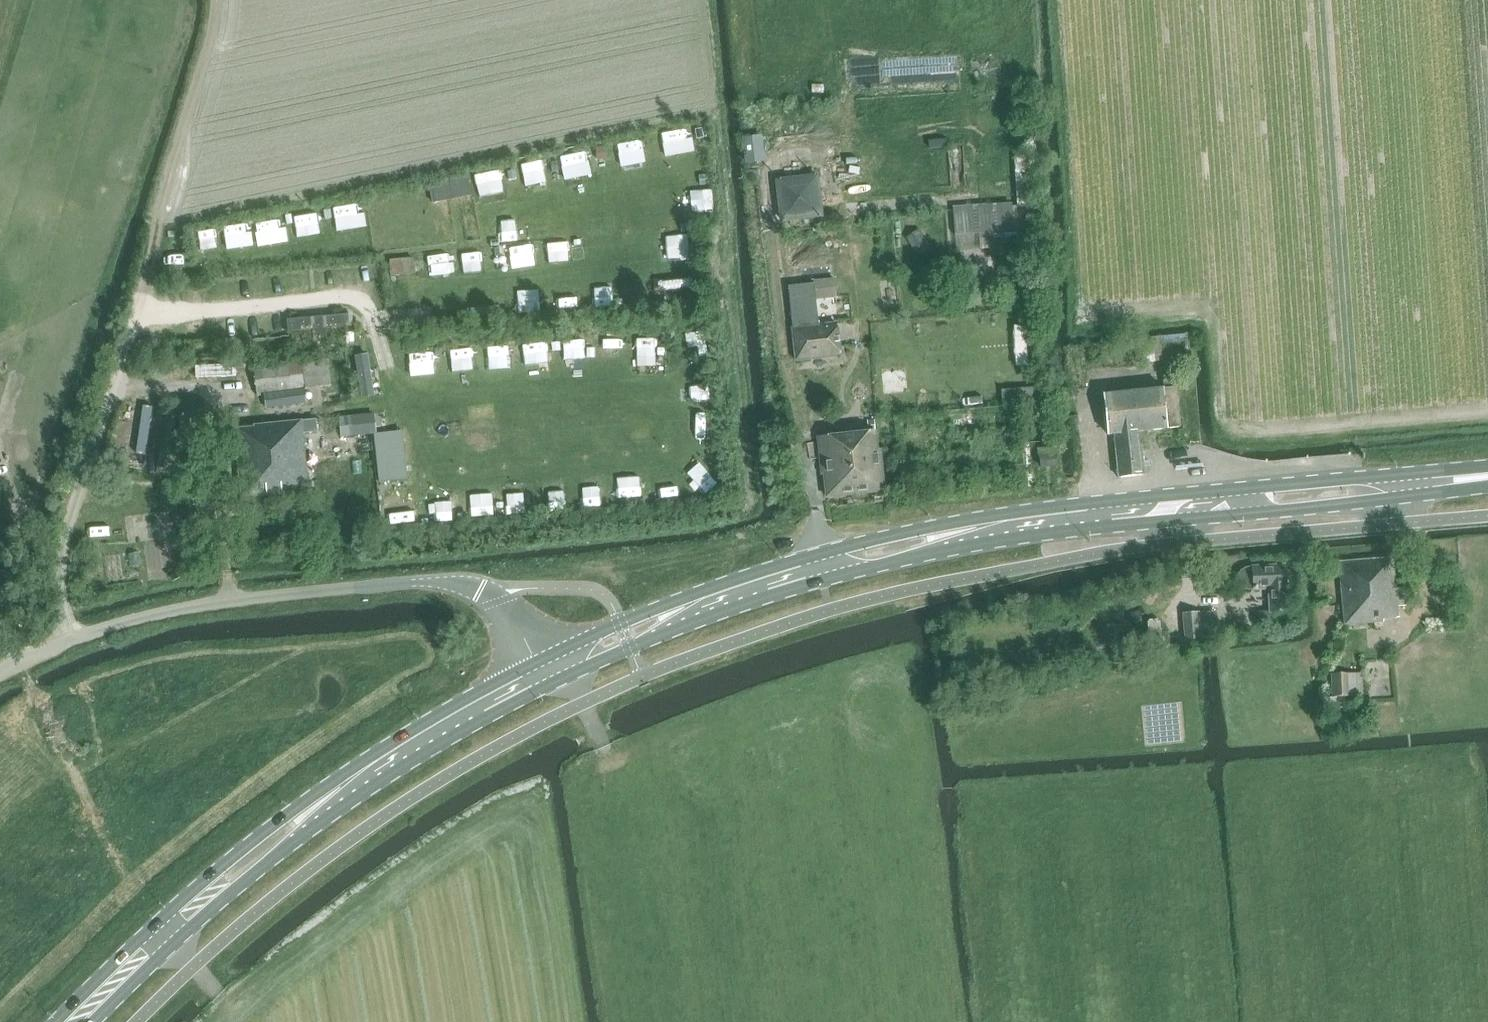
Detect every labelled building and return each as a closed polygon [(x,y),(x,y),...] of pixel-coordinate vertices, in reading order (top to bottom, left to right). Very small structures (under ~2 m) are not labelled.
[(702,128),(695,129),(696,138),(703,137),(702,128)] [(604,146),(596,148),(598,159),(606,158),(604,146)] [(1012,201),(953,205),(956,248),(993,245),(993,237),(1040,233),(1038,202),(1027,203),(1023,156),(1015,157),(1018,204),(1012,204),(1012,201)] [(557,161),(550,162),(552,172),(558,171),(557,161)] [(775,177),(781,221),(823,215),(818,172),(775,177)] [(706,174),(698,175),(699,184),(707,184),(706,174)] [(429,184),(433,201),(471,193),(468,176),(429,184)] [(918,230),(906,238),(913,249),(925,241),(918,230)] [(1031,275),(1029,237),(1001,239),(1004,277),(1031,275)] [(1032,243),(1033,266),(1042,266),(1041,242),(1032,243)] [(388,260),(390,275),(412,273),(410,258),(388,260)] [(842,356),(838,322),(819,324),(814,283),(787,286),(792,327),(795,361),(842,356)] [(287,319),(288,331),(312,328),(314,341),(326,340),(325,328),(348,325),(347,313),(287,319)] [(302,376),(299,347),(252,352),(256,382),(257,397),(261,396),(261,393),(269,392),(303,387),(302,376)] [(302,362),(305,387),(330,384),(327,359),(302,362)] [(189,374),(188,365),(144,366),(144,378),(156,378),(156,375),(189,374)] [(1162,373),(1163,388),(1175,387),(1175,388),(1191,387),(1190,370),(1162,373)] [(1001,390),(1002,404),(1036,401),(1035,387),(1001,390)] [(1175,387),(1163,388),(1162,388),(1103,394),(1107,435),(1115,433),(1119,477),(1140,475),(1136,432),(1167,428),(1166,427),(1179,427),(1175,388),(1175,387)] [(264,394),(265,407),(305,402),(303,389),(264,394)] [(373,413),(353,415),(353,414),(338,416),(340,438),(355,436),(355,434),(375,432),(373,413)] [(301,433),(316,432),(315,421),(301,422),(255,427),(255,429),(237,431),(242,496),(307,490),(301,433)] [(403,431),(374,434),(379,483),(408,480),(403,431)] [(823,458),(827,497),(884,491),(881,449),(879,449),(877,432),(818,438),(821,458),(823,458)] [(1056,455),(1057,455),(1056,448),(1038,450),(1039,457),(1040,457),(1041,467),(1057,465),(1056,455)] [(468,514),(458,514),(458,523),(468,523),(468,514)] [(1339,563),(1345,625),(1383,623),(1383,620),(1396,619),(1396,618),(1398,618),(1398,606),(1404,605),(1403,588),(1395,589),(1391,559),(1339,563)] [(1248,588),(1253,588),(1269,587),(1270,611),(1287,611),(1285,565),(1252,566),(1252,567),(1246,567),(1242,570),(1238,574),(1238,582),(1243,586),(1248,588)] [(1262,611),(1258,617),(1258,623),(1270,623),(1270,611),(1262,611)] [(1216,612),(1208,612),(1184,614),(1186,638),(1218,635),(1216,612)] [(1336,698),(1363,696),(1362,673),(1331,674),(1332,698),(1336,698)] [(1336,715),(1336,698),(1332,698),(1322,698),(1323,716),(1336,715)]
